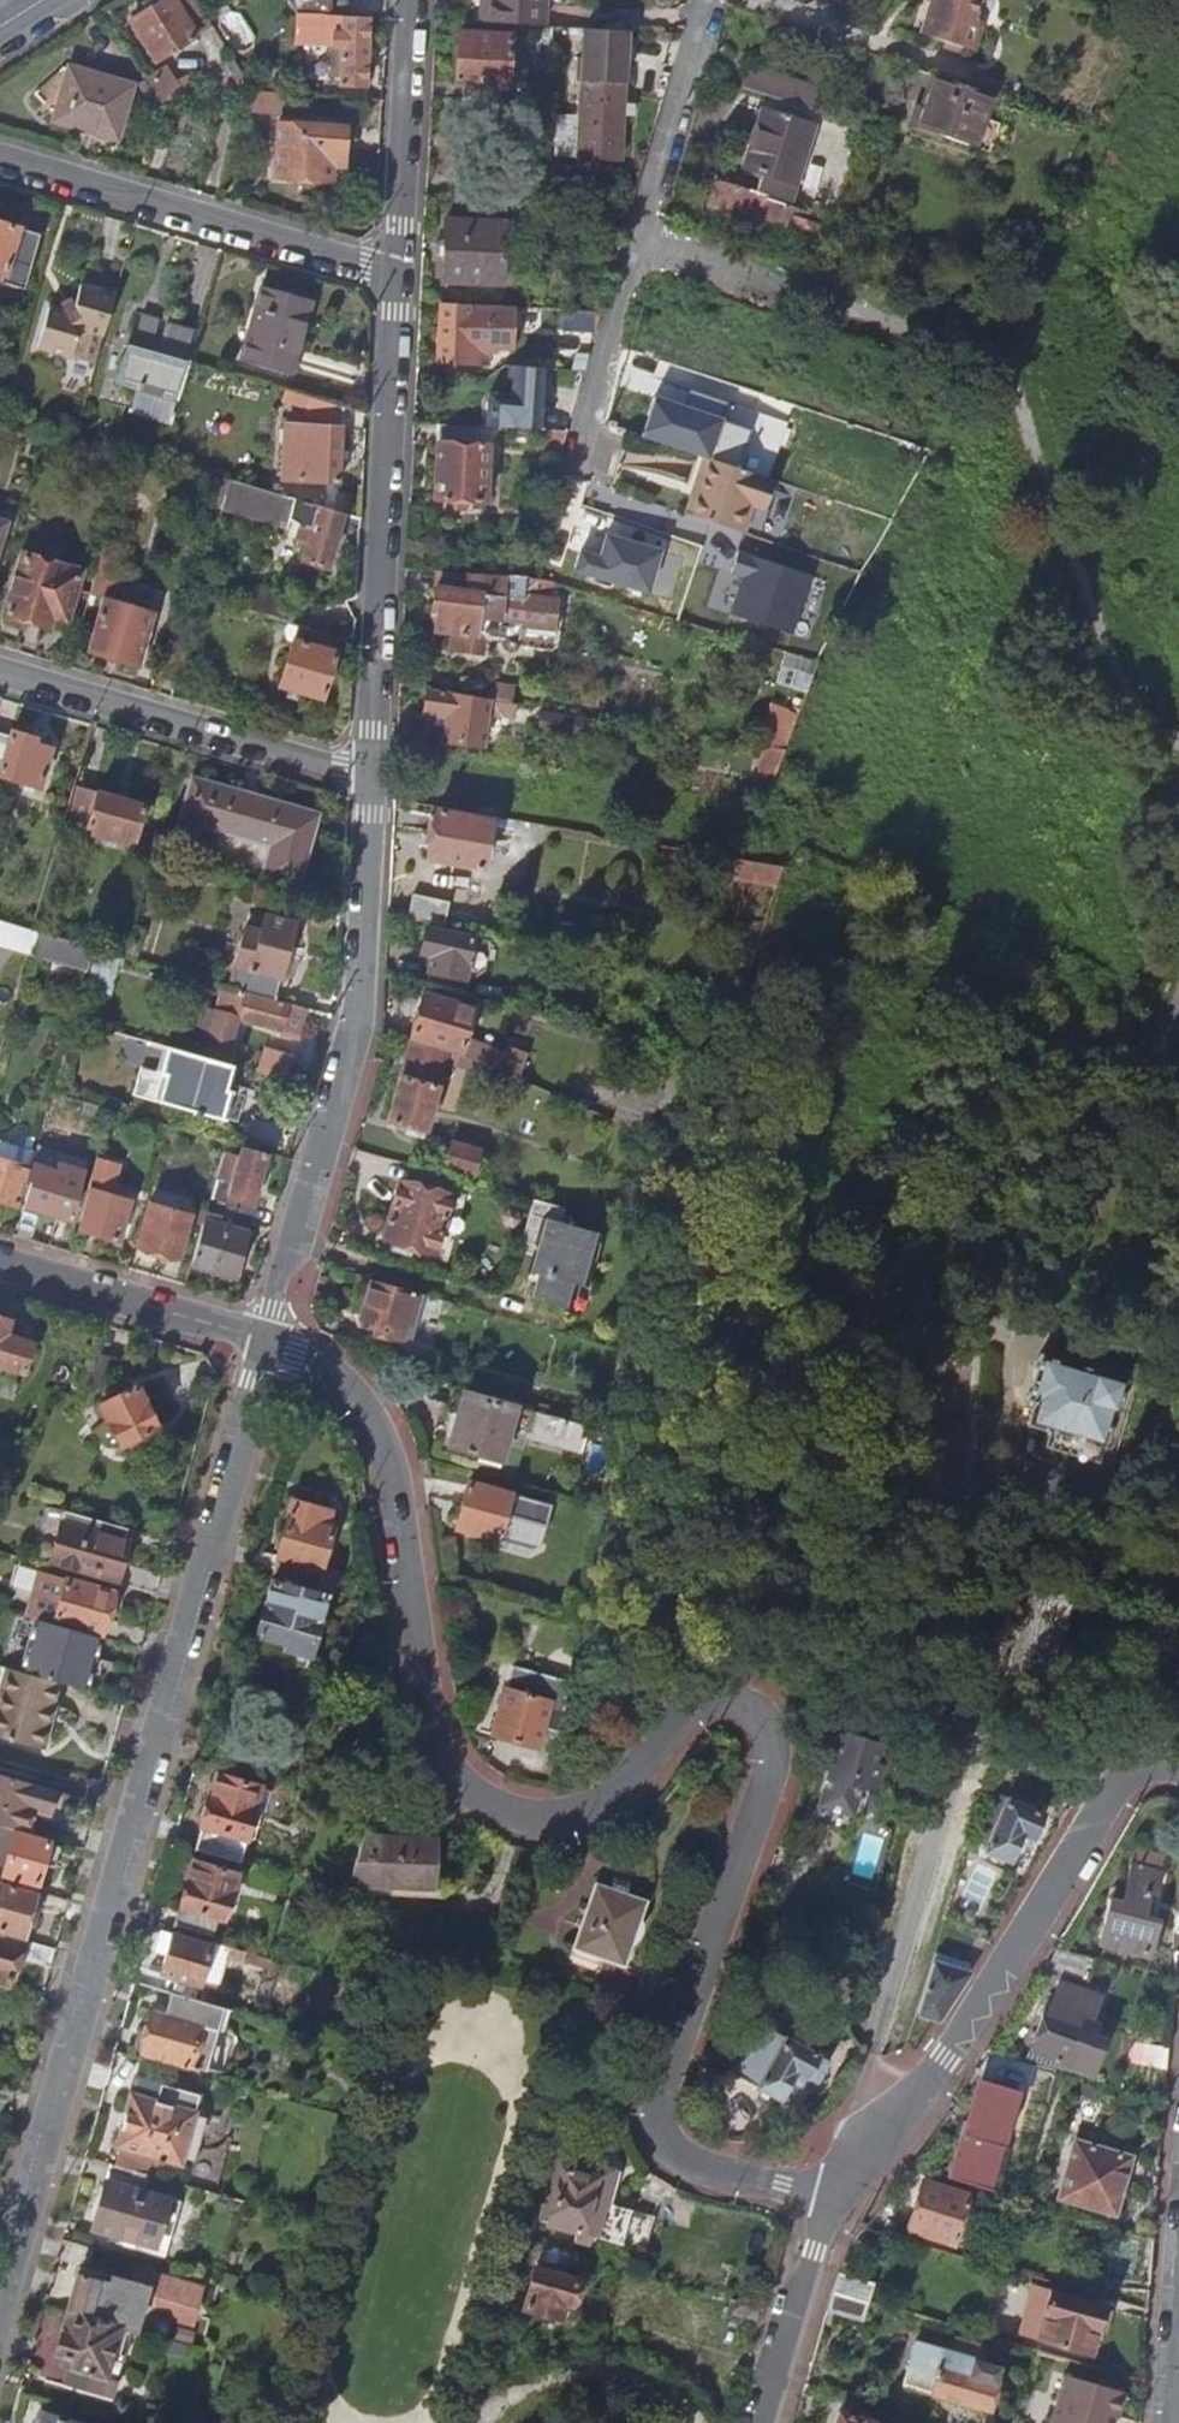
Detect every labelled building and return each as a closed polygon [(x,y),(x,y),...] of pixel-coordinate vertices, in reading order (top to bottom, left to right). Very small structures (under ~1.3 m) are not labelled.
[(129,19),(154,59),(193,33),(172,0),(159,0),(129,19)] [(325,15),(329,16),(330,0),(289,0),(296,13),(325,15)] [(543,25),(544,0),(489,0),(488,22),(543,25)] [(921,35),(973,51),(982,22),(973,19),(979,0),(932,0),(921,35)] [(325,15),(296,13),(296,20),(304,21),(304,28),(324,30),(325,15)] [(329,16),(325,15),(324,30),(324,38),(341,39),(343,17),(329,16)] [(369,19),(343,17),(341,39),(324,38),(322,61),(339,63),(338,84),(365,87),(369,19)] [(616,158),(624,30),(583,28),(576,156),(616,158)] [(508,83),(511,32),(452,29),(449,79),(457,80),(456,93),(489,95),(489,82),(508,83)] [(741,88),(812,112),(820,87),(750,64),(741,88)] [(162,103),(183,91),(177,81),(166,65),(146,78),(162,103)] [(120,138),(136,85),(74,66),(73,69),(64,67),(39,92),(61,111),(58,121),(120,138)] [(188,75),(177,81),(183,91),(194,86),(188,75)] [(989,95),(934,76),(922,111),(914,109),(907,129),(938,139),(940,137),(989,154),(998,125),(981,118),(989,95)] [(145,79),(138,84),(153,108),(161,104),(145,79)] [(247,112),(284,115),(286,93),(249,90),(247,112)] [(763,195),(789,203),(813,126),(764,110),(745,168),(769,177),(763,195)] [(343,152),(345,128),(277,122),(273,174),(328,179),(331,152),(343,152)] [(790,203),(789,203),(763,195),(717,179),(709,204),(749,218),(751,213),(785,224),(790,203)] [(500,287),(505,221),(448,217),(443,284),(500,287)] [(3,273),(1,279),(22,285),(38,232),(0,221),(0,272),(3,273)] [(96,364),(115,293),(78,283),(73,301),(61,310),(47,306),(36,347),(96,364)] [(287,377),(310,301),(262,286),(240,362),(287,377)] [(493,307),(441,305),(438,363),(489,365),(489,355),(498,349),(513,350),(516,309),(493,307)] [(596,330),(601,314),(560,312),(558,328),(596,330)] [(181,394),(190,361),(198,331),(138,315),(117,384),(141,392),(143,383),(181,394)] [(486,427),(538,431),(541,386),(510,383),(509,396),(489,394),(486,427)] [(657,436),(748,466),(760,429),(730,419),(736,401),(703,390),(697,408),(669,398),(657,436)] [(344,408),(289,391),(284,407),(301,411),(304,405),(341,417),(344,408)] [(657,436),(669,398),(663,396),(651,434),(657,436)] [(465,426),(436,424),(430,499),(481,501),(485,446),(465,445),(465,426)] [(340,483),(342,430),(289,427),(288,480),(340,483)] [(687,511),(745,531),(754,503),(766,507),(776,477),(706,455),(697,484),(687,511)] [(295,497),(277,492),(270,511),(289,517),(295,497)] [(344,511),(295,497),(289,517),(284,534),(308,541),(304,559),(329,567),(344,511)] [(649,589),(661,547),(607,531),(600,554),(581,548),(576,567),(649,589)] [(110,537),(94,591),(110,596),(116,573),(124,574),(133,544),(110,537)] [(734,611),(793,631),(813,573),(741,549),(734,569),(746,574),(734,611)] [(69,621),(83,572),(25,555),(8,614),(50,627),(53,616),(69,621)] [(502,573),(436,570),(435,591),(431,591),(431,618),(436,619),(435,636),(454,637),(453,654),(482,655),(483,638),(501,639),(501,646),(502,649),(504,652),(507,653),(509,654),(512,653),(514,652),(516,651),(517,650),(518,647),(555,647),(561,641),(563,613),(554,612),(554,593),(533,592),(521,592),(521,573),(502,573)] [(527,573),(521,573),(521,592),(533,592),(534,574),(527,573)] [(813,628),(829,578),(815,574),(799,623),(813,628)] [(290,619),(296,600),(260,588),(254,607),(290,619)] [(93,651),(139,664),(155,610),(110,596),(93,651)] [(337,637),(299,625),(275,689),(315,704),(331,662),(328,660),(337,637)] [(779,683),(810,688),(815,655),(784,650),(779,683)] [(470,696),(426,688),(423,710),(435,713),(446,715),(444,725),(442,739),(482,746),(488,708),(469,705),(470,696)] [(756,771),(781,776),(796,707),(771,701),(756,771)] [(434,723),(444,725),(446,715),(435,713),(434,723)] [(40,789),(52,746),(12,734),(10,737),(0,734),(0,777),(40,789)] [(297,889),(318,819),(195,781),(181,820),(271,849),(263,878),(297,889)] [(87,828),(134,841),(143,807),(79,788),(71,817),(89,822),(87,828)] [(486,830),(487,822),(436,813),(426,859),(479,870),(482,860),(488,862),(493,831),(486,830)] [(777,887),(783,868),(740,861),(737,880),(777,887)] [(406,919),(443,927),(448,903),(411,895),(406,919)] [(234,984),(279,997),(295,923),(266,915),(264,925),(248,922),(234,984)] [(470,948),(471,944),(424,933),(418,957),(432,961),(428,974),(460,982),(470,948)] [(484,938),(472,935),(471,944),(470,948),(480,949),(484,938)] [(302,1026),(308,1006),(279,997),(234,984),(226,982),(219,1007),(199,1002),(191,1031),(210,1038),(208,1047),(228,1053),(239,1015),(283,1027),(286,1021),(302,1026)] [(464,1039),(473,1010),(419,993),(404,1043),(458,1057),(464,1039)] [(500,1055),(464,1039),(458,1057),(516,1082),(525,1056),(504,1047),(500,1055)] [(224,1085),(231,1060),(167,1043),(161,1067),(169,1069),(161,1097),(231,1117),(239,1090),(224,1085)] [(457,1061),(458,1057),(404,1043),(381,1127),(421,1141),(445,1057),(457,1061)] [(263,1047),(261,1071),(291,1075),(294,1050),(263,1047)] [(228,1192),(213,1188),(207,1207),(219,1211),(249,1219),(268,1152),(242,1145),(228,1192)] [(453,1146),(445,1172),(470,1178),(476,1154),(453,1146)] [(24,1153),(10,1149),(7,1160),(0,1158),(0,1196),(16,1200),(27,1166),(21,1164),(24,1153)] [(81,1226),(120,1237),(132,1197),(113,1191),(121,1162),(98,1156),(90,1185),(93,1185),(81,1226)] [(39,1207),(30,1237),(50,1243),(57,1215),(72,1217),(81,1184),(54,1177),(52,1186),(30,1179),(24,1203),(39,1207)] [(379,1242),(431,1257),(446,1200),(394,1186),(379,1242)] [(139,1243),(177,1254),(190,1212),(151,1200),(139,1243)] [(558,1226),(562,1212),(531,1204),(520,1242),(537,1248),(530,1272),(540,1275),(533,1299),(564,1308),(571,1285),(578,1288),(593,1236),(558,1226)] [(216,1223),(219,1211),(207,1207),(193,1259),(232,1270),(243,1231),(216,1223)] [(398,1343),(399,1343),(412,1295),(369,1284),(359,1322),(375,1327),(373,1336),(398,1343)] [(0,1363),(25,1370),(34,1340),(8,1332),(12,1319),(0,1315),(0,1365),(0,1363)] [(430,1351),(399,1343),(398,1343),(395,1357),(426,1366),(430,1351)] [(1040,1353),(1027,1398),(1033,1401),(1027,1425),(1047,1431),(1043,1446),(1055,1450),(1069,1455),(1069,1460),(1072,1464),(1077,1467),(1084,1466),(1090,1461),(1113,1468),(1132,1408),(1139,1385),(1040,1353)] [(122,1443),(158,1425),(137,1383),(101,1401),(122,1443)] [(498,1471),(501,1461),(509,1433),(525,1438),(523,1444),(578,1460),(586,1431),(464,1395),(446,1456),(498,1471)] [(523,1444),(525,1438),(509,1433),(501,1461),(517,1465),(523,1444)] [(466,1485),(454,1532),(496,1544),(508,1497),(466,1485)] [(550,1508),(508,1497),(496,1544),(536,1555),(550,1508)] [(295,1498),(275,1571),(316,1583),(332,1525),(327,1524),(331,1509),(295,1498)] [(60,1543),(69,1509),(52,1504),(42,1538),(60,1543)] [(133,1540),(129,1539),(115,1534),(118,1523),(69,1509),(60,1543),(55,1560),(121,1580),(121,1582),(123,1582),(157,1591),(162,1572),(127,1563),(133,1540)] [(129,1539),(132,1527),(118,1523),(115,1534),(129,1539)] [(40,1568),(27,1613),(36,1616),(52,1620),(56,1618),(100,1630),(112,1588),(40,1568)] [(285,1656),(309,1663),(329,1594),(273,1578),(259,1630),(290,1640),(285,1656)] [(1014,1691),(1042,1699),(1073,1591),(1033,1579),(1003,1687),(1014,1691)] [(110,1615),(104,1634),(142,1645),(147,1626),(110,1615)] [(36,1616),(22,1669),(61,1680),(87,1687),(102,1634),(52,1620),(36,1616)] [(61,1680),(22,1669),(9,1665),(0,1697),(0,1733),(47,1746),(54,1719),(50,1718),(61,1680)] [(541,1731),(556,1736),(566,1685),(510,1669),(490,1737),(534,1751),(541,1731)] [(875,1758),(882,1740),(834,1723),(828,1739),(835,1741),(815,1799),(844,1810),(849,1806),(857,1783),(865,1786),(875,1782),(883,1761),(875,1758)] [(60,1788),(0,1771),(0,1821),(17,1826),(29,1829),(37,1805),(54,1809),(60,1788)] [(219,1771),(197,1847),(241,1860),(263,1784),(219,1771)] [(1045,1809),(1006,1793),(985,1846),(1009,1856),(1018,1836),(1031,1841),(1045,1809)] [(17,1826),(0,1821),(0,1861),(7,1863),(2,1879),(35,1888),(37,1881),(40,1881),(46,1861),(56,1864),(63,1843),(17,1830),(17,1826)] [(436,1838),(379,1839),(379,1888),(437,1887),(436,1838)] [(1137,1848),(1133,1864),(1157,1869),(1160,1853),(1137,1848)] [(178,1923),(214,1934),(220,1915),(226,1917),(239,1870),(195,1857),(181,1903),(183,1904),(178,1923)] [(1133,1864),(1130,1863),(1124,1888),(1121,1888),(1116,1889),(1112,1892),(1111,1897),(1100,1941),(1149,1954),(1157,1919),(1143,1915),(1149,1889),(1155,1890),(1160,1870),(1157,1869),(1133,1864)] [(45,1891),(35,1888),(2,1879),(0,1878),(0,1927),(24,1934),(30,1913),(38,1915),(45,1891)] [(596,1884),(576,1947),(624,1962),(644,1900),(596,1884)] [(209,1955),(212,1943),(173,1932),(158,1986),(197,1998),(209,1955)] [(53,1964),(58,1947),(24,1937),(23,1941),(0,1934),(0,1974),(12,1978),(19,1954),(53,1964)] [(213,1939),(212,1943),(209,1955),(223,1959),(224,1954),(228,1944),(213,1939)] [(228,1944),(224,1954),(244,1959),(245,1956),(254,1958),(256,1952),(228,1944)] [(1098,1993),(1061,1981),(1052,2007),(1047,2005),(1033,2048),(1061,2058),(1058,2066),(1093,2076),(1109,2025),(1095,2020),(1100,1994),(1098,1993)] [(190,2064),(191,2060),(204,2064),(215,2024),(195,2018),(197,2011),(182,2007),(179,2013),(155,2006),(142,2049),(190,2064)] [(818,2082),(830,2060),(761,2023),(734,2073),(781,2098),(791,2081),(800,2086),(806,2076),(818,2082)] [(1129,2054),(1169,2066),(1171,2046),(1135,2035),(1129,2054)] [(117,2141),(183,2161),(202,2091),(136,2073),(117,2141)] [(984,2090),(945,2173),(985,2189),(1016,2101),(1001,2096),(984,2090)] [(1073,2198),(1113,2210),(1130,2154),(1088,2142),(1073,2198)] [(572,2171),(565,2169),(550,2224),(598,2237),(617,2170),(576,2159),(572,2171)] [(146,2188),(149,2171),(112,2161),(94,2226),(156,2243),(170,2194),(165,2193),(146,2188)] [(165,2193),(169,2177),(149,2171),(146,2188),(165,2193)] [(908,2226),(953,2242),(969,2193),(925,2178),(908,2226)] [(1152,2253),(1154,2238),(1110,2226),(1105,2278),(1150,2282),(1151,2269),(1152,2253)] [(121,2323),(130,2325),(136,2305),(190,2320),(201,2283),(136,2265),(130,2285),(81,2270),(57,2350),(74,2355),(67,2383),(109,2395),(115,2375),(106,2373),(121,2323)] [(525,2309),(569,2321),(580,2280),(537,2268),(525,2309)] [(874,2281),(840,2271),(835,2285),(834,2291),(868,2301),(874,2281)] [(1039,2336),(1091,2350),(1098,2325),(1105,2327),(1109,2310),(1102,2308),(1103,2304),(1051,2289),(1039,2336)] [(863,2319),(868,2301),(834,2291),(828,2309),(863,2319)] [(115,2375),(130,2325),(121,2323),(106,2373),(115,2375)] [(955,2399),(988,2409),(996,2380),(999,2381),(1003,2367),(983,2361),(987,2347),(957,2339),(954,2352),(917,2342),(905,2385),(955,2399)] [(1051,2422),(1102,2422),(1105,2412),(1117,2415),(1123,2390),(1063,2373),(1051,2422)] [(43,2407),(39,2422),(97,2422),(43,2407)] [(839,2422),(883,2422),(842,2411),(839,2422)]
